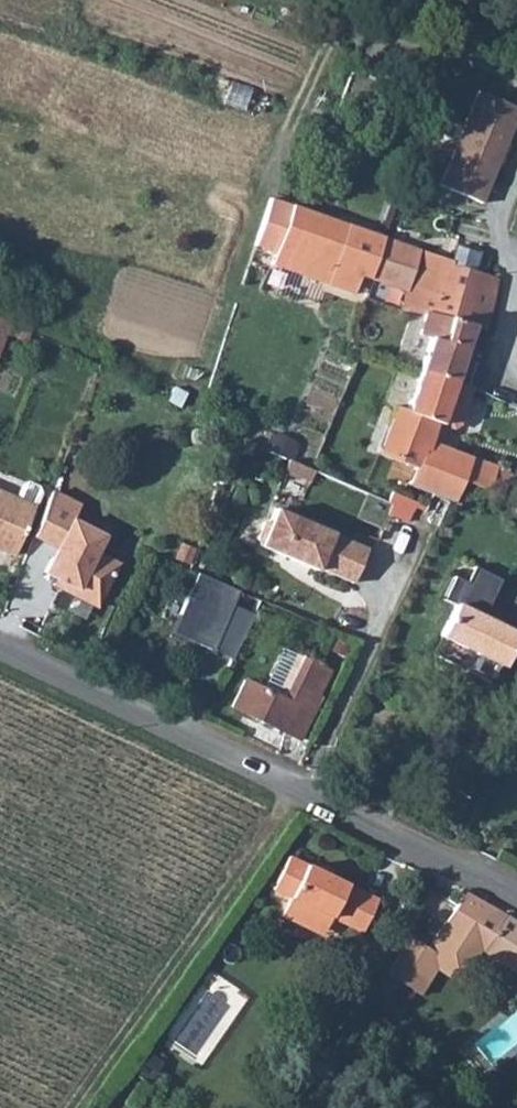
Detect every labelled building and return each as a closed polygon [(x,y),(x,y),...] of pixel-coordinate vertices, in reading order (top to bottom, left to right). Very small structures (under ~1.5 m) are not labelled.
[(475,90),(434,187),(480,206),(516,118),(516,108),(475,90)] [(269,200),(258,234),(263,237),(278,242),(289,206),(269,200)] [(278,242),(263,237),(259,252),(273,258),(270,266),(352,295),(358,277),(368,280),(382,238),(304,211),(289,206),(278,242)] [(382,238),(368,280),(372,282),(402,291),(399,310),(407,312),(422,318),(427,319),(433,301),(465,306),(473,272),(480,255),(458,246),(452,261),(382,238)] [(428,342),(419,369),(453,381),(471,331),(485,334),(495,282),(484,277),(473,272),(465,306),(433,301),(427,319),(422,318),(415,337),(428,342)] [(419,369),(405,410),(391,404),(378,438),(367,434),(362,447),(414,467),(408,486),(430,494),(454,504),(459,493),(463,482),(475,487),(490,492),(497,470),(516,476),(516,461),(503,456),(498,467),(428,443),(417,438),(427,419),(436,423),(453,430),(462,422),(471,389),(453,381),(419,369)] [(417,438),(428,443),(436,423),(427,419),(417,438)] [(12,554),(37,488),(34,482),(24,479),(18,481),(13,495),(0,490),(0,549),(12,554)] [(463,482),(459,493),(471,497),(475,487),(463,482)] [(45,495),(28,539),(41,545),(54,510),(58,500),(45,495)] [(58,500),(54,510),(66,515),(70,504),(58,500)] [(251,537),(254,544),(316,570),(316,567),(354,583),(368,549),(330,533),(331,533),(270,507),(265,519),(258,522),(251,537)] [(54,510),(41,545),(52,550),(41,577),(54,582),(52,589),(95,608),(116,556),(93,547),(99,530),(66,517),(66,515),(54,510)] [(441,637),(502,667),(516,636),(516,635),(476,616),(480,606),(485,609),(498,581),(472,568),(464,584),(452,579),(441,601),(454,607),(441,637)] [(233,587),(193,569),(169,633),(229,655),(251,611),(227,602),(233,587)] [(231,705),(298,737),(319,693),(317,692),(328,668),(283,646),(263,686),(244,677),(231,705)] [(292,899),(282,922),(306,924),(311,921),(333,927),(339,918),(354,925),(368,895),(292,861),(277,892),(292,899)] [(451,904),(462,912),(453,929),(516,971),(516,927),(456,891),(451,904)] [(368,895),(354,925),(368,931),(382,903),(368,895)]
